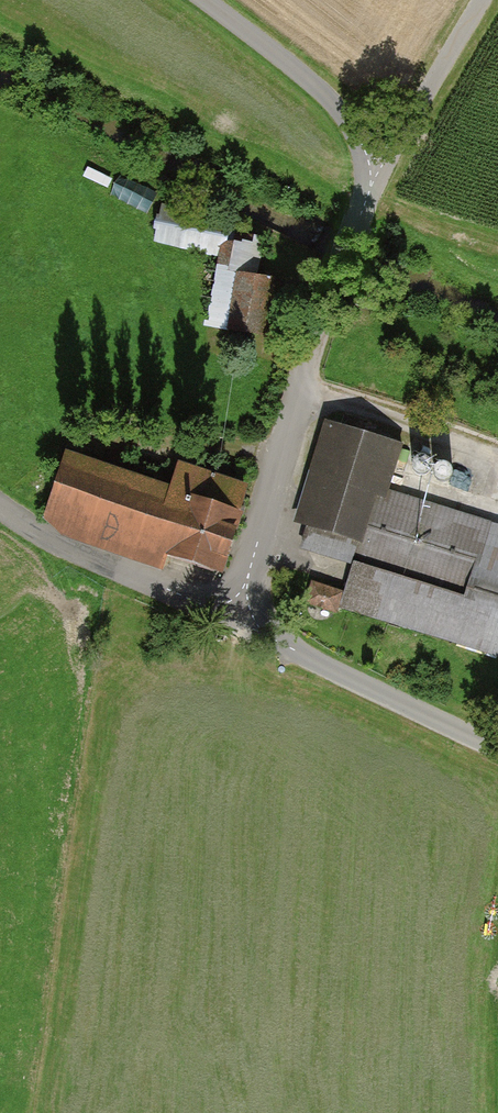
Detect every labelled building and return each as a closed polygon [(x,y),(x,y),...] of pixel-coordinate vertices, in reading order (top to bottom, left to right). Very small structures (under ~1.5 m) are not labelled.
[(260,272),(263,243),(234,240),(231,269),(260,272)] [(265,279),(233,274),(222,335),(255,340),(265,279)] [(324,425),(292,529),(358,549),(341,605),(497,653),(497,525),(387,491),(400,448),(324,425)] [(163,491),(60,462),(41,529),(215,578),(241,488),(169,468),(163,491)] [(347,583),(353,565),(335,559),(329,577),(347,583)]
